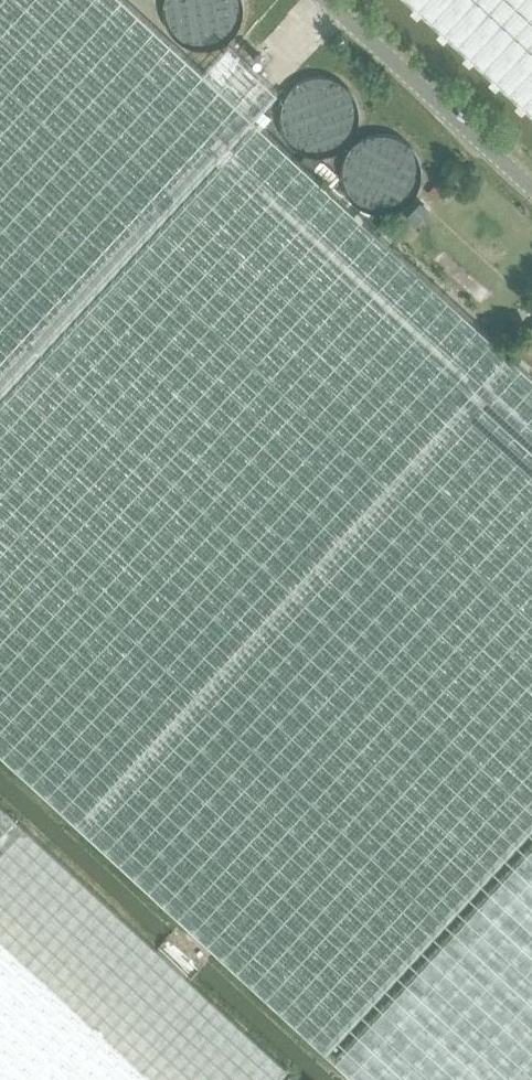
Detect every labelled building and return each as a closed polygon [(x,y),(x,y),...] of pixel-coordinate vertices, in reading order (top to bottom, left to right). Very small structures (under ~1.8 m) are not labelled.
[(141,239),(277,91),(228,45),(204,70),(127,0),(0,0),(0,392),(141,239)] [(508,84),(531,107),(531,0),(417,0),(508,84)] [(364,113),(364,106),(362,99),(358,92),(354,86),(348,81),(343,78),(337,76),(329,75),(321,75),(314,77),(308,80),(300,85),(296,91),(293,96),(290,103),(289,110),(289,118),(291,125),(294,132),(298,138),(303,142),(311,147),(318,150),(326,150),(334,150),(341,148),(348,144),(353,140),(358,133),(361,127),(364,121),(364,113)] [(506,350),(332,187),(341,176),(317,156),(308,148),(305,152),(300,158),(259,120),(0,402),(0,747),(77,820),(190,923),(327,1048),(531,826),(531,375),(506,350)] [(423,175),(422,167),(419,159),(415,152),(411,147),(405,143),(398,139),(391,137),(385,137),(378,137),(371,139),(364,143),(357,149),(353,154),(350,160),(348,167),(347,175),(348,182),(350,189),(353,195),(358,201),(363,206),(369,209),(374,211),(382,212),(390,212),(398,210),(405,207),(411,202),(416,195),(419,190),(422,182),(423,175)] [(520,352),(531,363),(531,340),(520,352)] [(288,1070),(190,979),(159,949),(0,803),(0,1079),(278,1079),(288,1070)] [(340,1060),(362,1079),(531,1079),(531,849),(340,1060)]
